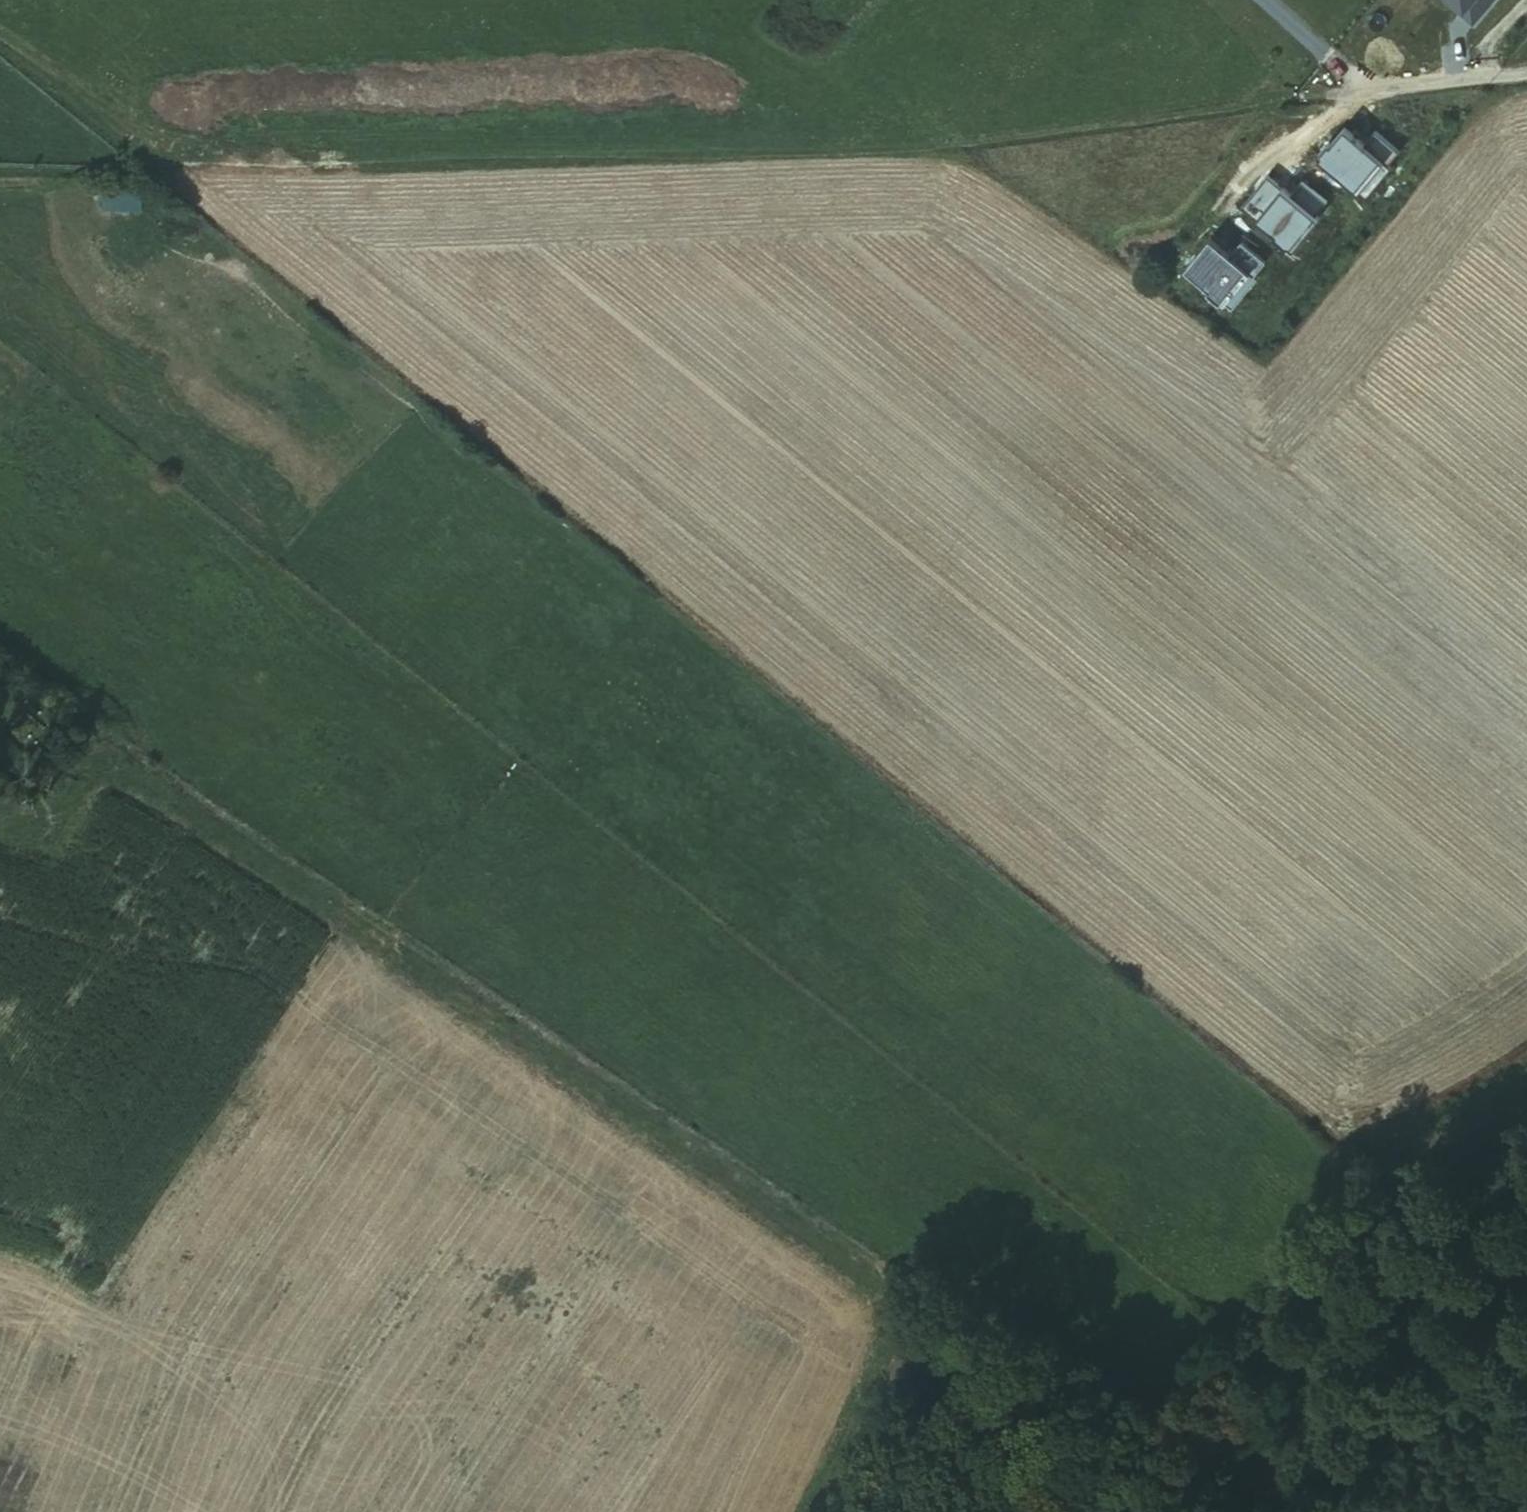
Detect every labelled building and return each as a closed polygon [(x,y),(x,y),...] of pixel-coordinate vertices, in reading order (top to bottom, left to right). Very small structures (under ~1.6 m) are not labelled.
[(1284,197),(1297,181),(1325,149),(1305,132),(1288,151),(1250,200),(1261,208),(1269,215),(1284,197)] [(1254,217),(1261,208),(1250,200),(1288,151),(1267,133),(1220,190),(1254,217)] [(1291,202),(1303,187),(1297,181),(1284,197),(1291,202)] [(1170,240),(1162,250),(1195,276),(1202,268),(1177,247),(1170,240)] [(1162,250),(1138,279),(1183,309),(1203,283),(1195,276),(1162,250)]
